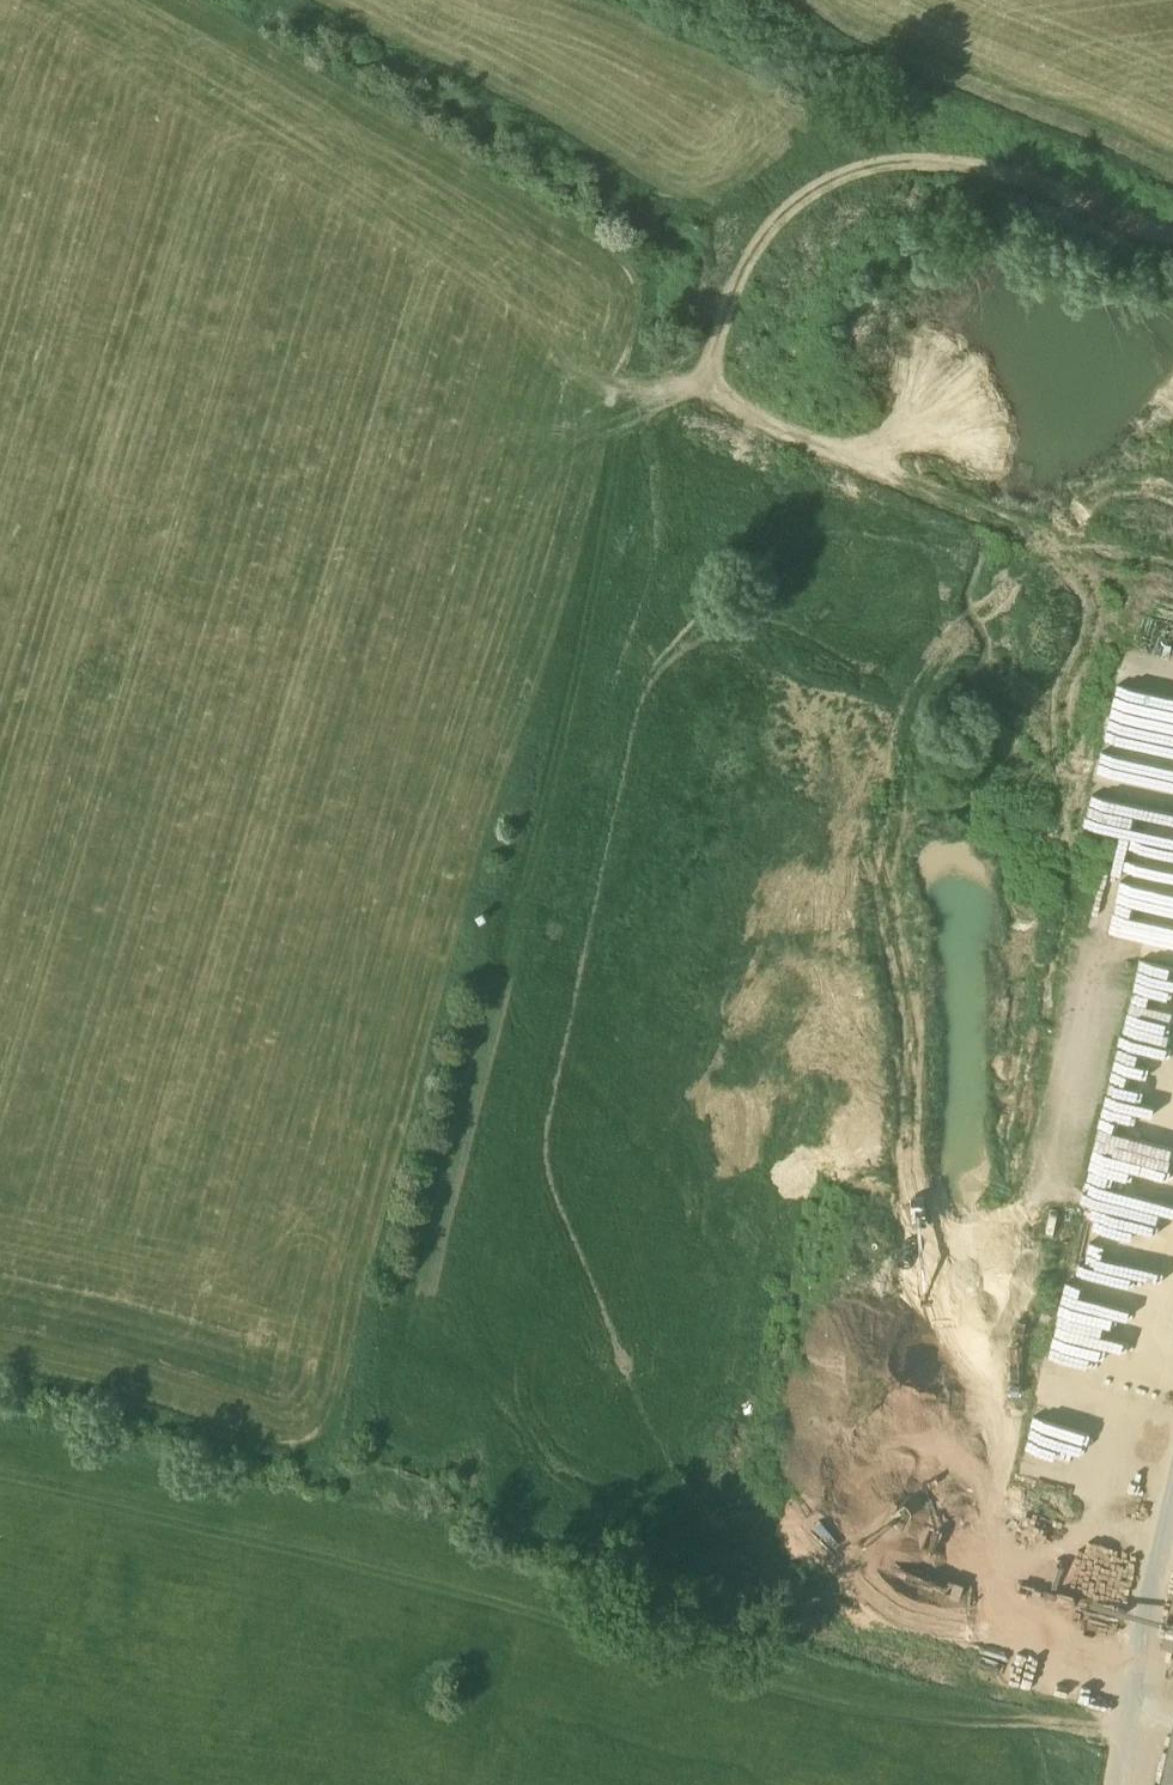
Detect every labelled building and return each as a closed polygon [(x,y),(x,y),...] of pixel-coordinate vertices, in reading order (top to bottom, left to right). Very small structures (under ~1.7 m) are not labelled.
[(1142,712),(1144,703),(1114,699),(1109,735),(1140,740),(1143,725),(1172,729),(1172,717),(1142,712)] [(1110,929),(1157,938),(1163,908),(1172,910),(1172,877),(1122,867),(1110,929)] [(1162,1645),(1172,1648),(1172,1599),(1162,1645)] [(1159,1784),(1172,1784),(1172,1725),(1159,1784)]
